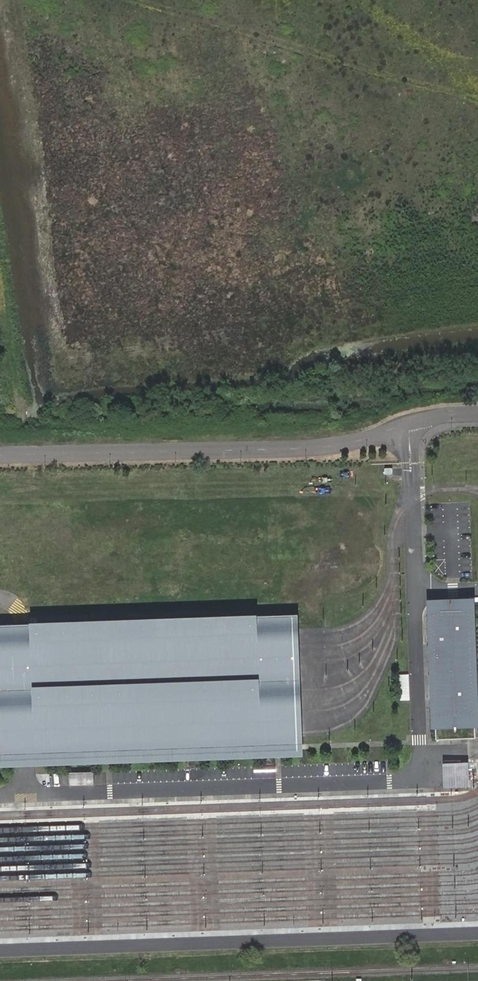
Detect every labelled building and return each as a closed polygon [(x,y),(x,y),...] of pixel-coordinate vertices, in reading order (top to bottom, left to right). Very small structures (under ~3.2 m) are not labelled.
[(427,604),(431,727),(435,726),(436,738),(475,736),(474,725),(477,725),(477,707),(474,603),(427,604)] [(297,611),(68,621),(68,628),(54,629),(53,621),(31,621),(22,622),(14,622),(0,623),(0,765),(17,764),(29,764),(35,763),(105,761),(109,761),(112,760),(275,755),(278,754),(281,754),(302,754),(302,750),(302,747),(302,744),(301,737),(301,733),(301,711),(300,690),(299,663),(298,648),(298,633),(298,628),(297,611)]
